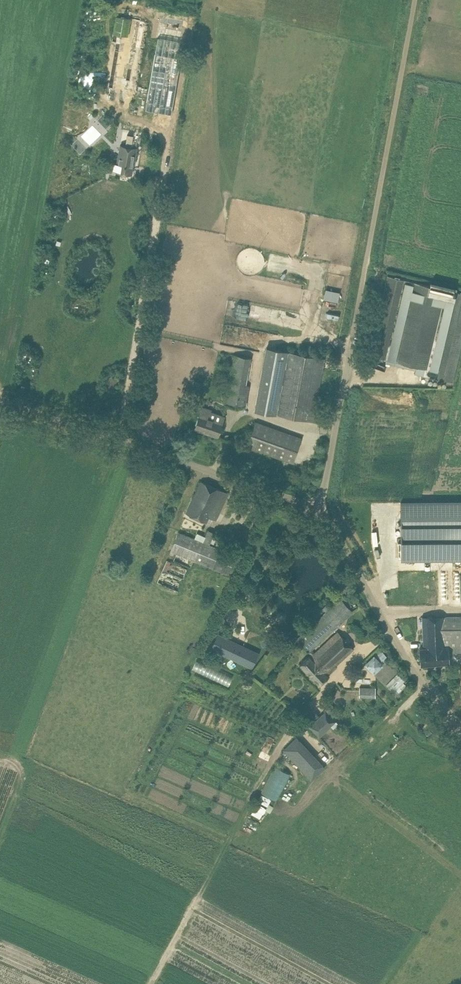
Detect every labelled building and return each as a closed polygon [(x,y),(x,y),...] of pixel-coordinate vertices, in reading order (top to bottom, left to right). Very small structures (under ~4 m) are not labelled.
[(145,21),(135,19),(116,16),(102,97),(131,102),(145,21)] [(185,42),(158,37),(146,109),(172,114),(185,42)] [(113,162),(111,170),(115,171),(132,174),(137,147),(131,146),(133,135),(127,134),(125,145),(120,144),(117,163),(113,162)] [(344,275),(340,274),(341,263),(327,262),(326,279),(344,280),(344,275)] [(414,373),(434,377),(453,382),(460,346),(460,292),(454,291),(429,285),(412,281),(388,275),(369,354),(386,358),(385,362),(415,369),(414,373)] [(266,347),(255,410),(318,421),(323,395),(318,394),(324,358),(266,347)] [(226,404),(246,408),(250,385),(246,384),(230,381),(226,404)] [(195,428),(217,436),(224,416),(202,408),(195,428)] [(247,446),(293,462),(302,437),(256,421),(247,446)] [(186,514),(204,522),(207,516),(216,520),(229,493),(201,480),(186,514)] [(460,557),(460,502),(401,502),(401,542),(398,542),(398,557),(460,557)] [(271,512),(264,526),(269,528),(276,515),(271,512)] [(179,531),(171,551),(177,553),(194,560),(204,564),(228,574),(236,555),(210,544),(203,542),(206,536),(197,532),(195,538),(179,531)] [(157,582),(178,591),(188,568),(167,559),(157,582)] [(310,656),(327,674),(354,648),(338,631),(315,652),(311,649),(352,611),(341,599),(297,639),(312,654),(310,656)] [(449,652),(460,652),(460,616),(432,616),(422,616),(423,634),(433,634),(433,639),(444,638),(445,646),(448,646),(449,652)] [(449,652),(448,646),(445,646),(444,638),(433,639),(433,634),(423,634),(424,647),(420,648),(421,664),(449,663),(449,652)] [(234,644),(228,656),(252,668),(258,656),(234,644)] [(328,676),(327,674),(310,656),(301,664),(319,684),(328,676)] [(374,657),(367,663),(374,670),(380,664),(374,657)] [(190,668),(227,685),(232,675),(195,658),(190,668)] [(379,676),(394,692),(405,681),(390,665),(379,676)] [(376,687),(360,686),(359,696),(375,697),(376,687)] [(318,737),(335,722),(324,710),(307,726),(318,737)] [(296,736),(282,748),(288,754),(301,742),(296,736)] [(261,792),(277,800),(291,774),(275,765),(261,792)]
